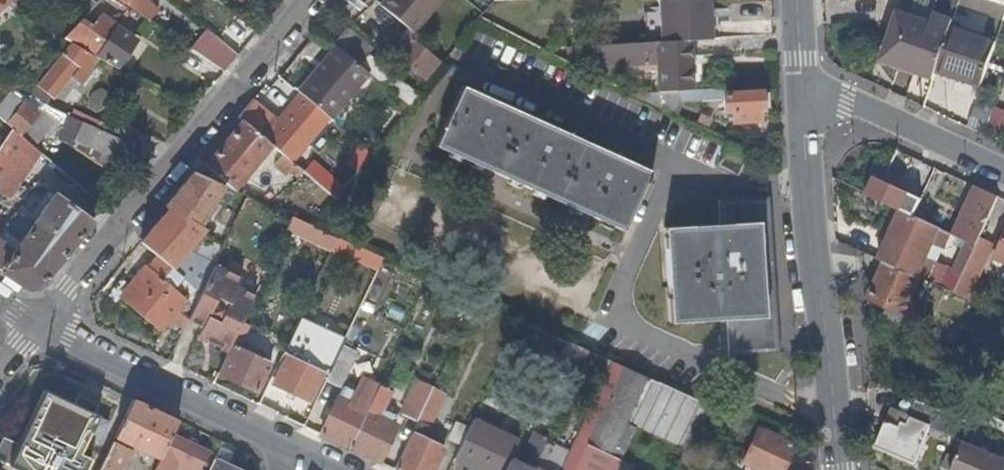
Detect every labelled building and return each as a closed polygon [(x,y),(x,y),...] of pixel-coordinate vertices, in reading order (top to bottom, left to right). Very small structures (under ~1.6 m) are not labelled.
[(150,21),(158,11),(146,0),(119,0),(150,21)] [(436,0),(383,0),(380,4),(410,30),(436,0)] [(622,0),(604,0),(605,14),(623,12),(622,0)] [(710,10),(709,0),(659,0),(661,40),(688,38),(711,37),(710,10)] [(1003,20),(1003,18),(1003,17),(1003,1),(1002,0),(971,0),(968,8),(1003,20)] [(710,10),(711,37),(719,36),(717,9),(710,10)] [(922,68),(920,73),(934,78),(935,74),(937,69),(951,26),(954,20),(934,13),(931,22),(898,11),(883,55),(922,68)] [(135,39),(100,14),(91,27),(81,18),(62,38),(70,43),(96,57),(115,68),(135,39)] [(345,25),(331,42),(336,45),(356,62),(369,46),(345,25)] [(246,26),(238,35),(245,41),(252,31),(246,26)] [(996,42),(951,26),(937,69),(949,73),(955,49),(989,61),(996,42)] [(204,29),(189,47),(223,71),(236,55),(204,29)] [(393,52),(407,35),(403,32),(389,48),(393,52)] [(393,52),(423,76),(437,59),(425,50),(429,45),(412,32),(408,36),(407,35),(393,52)] [(690,88),(688,38),(661,40),(579,46),(579,51),(580,59),(592,59),(593,65),(656,61),(657,90),(690,88)] [(85,71),(96,57),(70,43),(38,85),(53,97),(77,66),(85,71)] [(329,116),(367,71),(356,62),(336,45),(298,90),(329,116)] [(964,78),(981,83),(989,61),(955,49),(949,73),(956,75),(964,78)] [(389,73),(367,55),(360,64),(382,82),(389,73)] [(919,77),(920,73),(922,68),(883,55),(880,64),(919,77)] [(979,89),(981,83),(964,78),(956,75),(949,73),(937,69),(935,74),(962,83),(979,89)] [(393,78),(385,87),(408,105),(415,96),(393,78)] [(30,81),(24,79),(14,90),(42,103),(45,94),(28,86),(30,81)] [(726,92),(725,86),(690,88),(657,90),(628,92),(679,118),(678,102),(723,98),(724,110),(731,110),(732,120),(758,119),(757,108),(761,108),(760,90),(726,92)] [(463,87),(435,146),(621,231),(643,183),(647,185),(650,178),(645,177),(648,172),(463,87)] [(304,143),(252,98),(238,115),(242,119),(273,144),(282,152),(293,162),(296,158),(293,156),(304,143)] [(0,106),(0,118),(6,123),(17,110),(6,100),(0,106)] [(19,133),(30,120),(35,114),(36,112),(24,102),(17,110),(6,123),(12,127),(19,133)] [(70,109),(68,115),(82,121),(90,125),(93,120),(70,109)] [(975,109),(970,125),(984,130),(990,114),(975,109)] [(39,117),(35,114),(30,120),(34,122),(39,117)] [(234,189),(273,144),(242,119),(197,172),(224,184),(234,189)] [(112,120),(107,132),(127,142),(131,144),(136,131),(112,120)] [(118,161),(127,142),(107,132),(90,125),(82,121),(73,140),(118,161)] [(19,133),(12,127),(0,143),(0,192),(6,196),(40,151),(19,133)] [(298,175),(302,169),(293,162),(282,152),(273,163),(286,173),(290,168),(298,175)] [(925,195),(937,168),(925,162),(911,194),(922,199),(925,195)] [(316,165),(308,174),(335,197),(343,187),(316,165)] [(224,184),(197,172),(193,170),(165,203),(168,206),(140,239),(156,253),(200,290),(212,265),(213,263),(203,258),(185,249),(203,228),(196,224),(224,184)] [(922,199),(911,194),(875,177),(868,193),(896,207),(902,209),(915,216),(922,199)] [(937,200),(925,195),(922,199),(915,216),(931,223),(952,233),(963,238),(967,240),(976,244),(980,237),(999,197),(976,186),(957,226),(945,220),(947,214),(934,207),(937,200)] [(46,192),(52,196),(55,191),(50,187),(46,192)] [(27,288),(36,285),(90,221),(55,191),(52,196),(32,223),(16,213),(3,231),(0,230),(0,270),(27,288)] [(717,201),(719,226),(664,229),(670,322),(725,319),(728,355),(778,352),(768,197),(717,201)] [(883,237),(889,239),(902,209),(896,207),(883,237)] [(889,239),(888,240),(909,250),(901,268),(922,277),(930,281),(939,262),(952,233),(931,223),(915,216),(902,209),(889,239)] [(321,212),(318,210),(311,218),(314,221),(321,212)] [(337,236),(291,215),(284,229),(330,250),(337,236)] [(976,244),(953,291),(970,299),(996,245),(980,237),(976,244)] [(888,240),(880,258),(886,260),(901,268),(909,250),(888,240)] [(939,262),(930,281),(953,291),(976,244),(967,240),(953,269),(939,262)] [(995,257),(1003,262),(1003,240),(995,257)] [(208,248),(203,258),(213,263),(218,253),(208,248)] [(185,299),(193,306),(200,290),(156,253),(147,265),(146,264),(119,296),(159,329),(168,318),(185,299)] [(886,260),(871,292),(886,299),(884,304),(878,319),(899,328),(922,277),(901,268),(886,260)] [(239,278),(212,265),(200,290),(193,306),(187,318),(200,324),(207,327),(207,338),(228,348),(239,326),(253,296),(234,288),(239,278)] [(869,297),(884,304),(886,299),(871,292),(869,297)] [(193,306),(185,299),(168,318),(182,330),(187,318),(193,306)] [(560,350),(564,339),(519,319),(510,338),(555,358),(560,350)] [(196,333),(207,338),(207,327),(200,324),(196,333)] [(295,324),(258,403),(270,408),(279,389),(278,385),(309,399),(322,370),(309,364),(296,358),(300,348),(304,349),(313,332),(295,324)] [(245,329),(239,326),(228,348),(217,371),(257,390),(270,361),(238,346),(245,329)] [(321,336),(313,332),(304,349),(300,348),(296,358),(309,364),(321,336)] [(560,350),(582,361),(587,350),(564,339),(560,350)] [(350,343),(344,340),(326,378),(339,384),(355,352),(348,348),(350,343)] [(582,361),(605,372),(610,360),(587,350),(582,361)] [(656,381),(621,366),(572,469),(614,469),(634,426),(656,381)] [(341,386),(319,432),(334,439),(348,446),(365,410),(369,402),(375,389),(377,384),(361,376),(353,391),(341,386)] [(656,381),(634,426),(683,450),(705,404),(656,381)] [(402,419),(413,424),(415,421),(429,392),(415,385),(405,405),(408,407),(402,419)] [(444,392),(432,386),(429,392),(415,421),(413,424),(393,467),(398,469),(432,469),(443,447),(422,437),(444,392)] [(389,395),(375,389),(369,402),(377,407),(374,414),(365,410),(348,446),(377,459),(394,424),(389,421),(393,414),(382,408),(389,395)] [(0,438),(0,462),(17,469),(83,469),(89,458),(79,454),(85,441),(96,445),(108,423),(96,417),(96,416),(93,415),(98,407),(77,397),(72,405),(43,391),(17,443),(1,435),(0,438)] [(914,462),(938,408),(917,398),(909,415),(911,416),(905,429),(886,420),(875,446),(914,462)] [(113,437),(158,459),(170,434),(176,420),(131,399),(113,437)] [(714,434),(724,412),(705,404),(683,450),(704,459),(715,435),(714,434)] [(980,413),(975,424),(1003,437),(1003,423),(980,413)] [(480,469),(503,469),(513,449),(517,439),(472,418),(453,457),(480,469)] [(794,444),(756,427),(741,461),(761,469),(781,469),(794,444)] [(187,467),(194,469),(200,469),(208,452),(170,434),(158,459),(153,469),(173,469),(177,462),(187,467)] [(513,449),(503,469),(530,469),(544,441),(535,437),(526,454),(513,449)] [(111,441),(98,469),(122,469),(131,451),(111,441)] [(539,469),(545,457),(552,445),(544,441),(530,469),(541,469),(539,469)] [(963,442),(951,469),(1003,469),(1003,459),(963,442)] [(695,465),(699,458),(683,450),(680,458),(695,465)] [(214,459),(209,469),(237,469),(214,459)]
